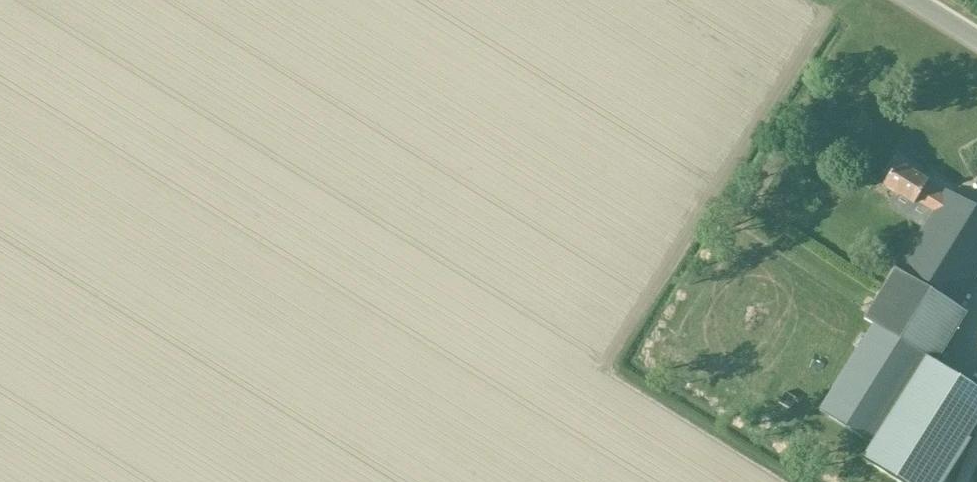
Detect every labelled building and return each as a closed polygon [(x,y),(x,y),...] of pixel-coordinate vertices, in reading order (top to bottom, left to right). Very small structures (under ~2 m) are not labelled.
[(924,187),(926,183),(896,164),(882,186),(913,205),(915,202),(932,213),(895,272),(893,271),(863,320),(872,326),(818,413),(870,445),(924,359),(933,364),(964,315),(950,306),(953,302),(957,305),(976,274),(976,212),(944,192),(941,197),(924,187)] [(861,461),(896,481),(938,481),(976,419),(976,391),(933,364),(924,359),(870,445),(861,461)]
